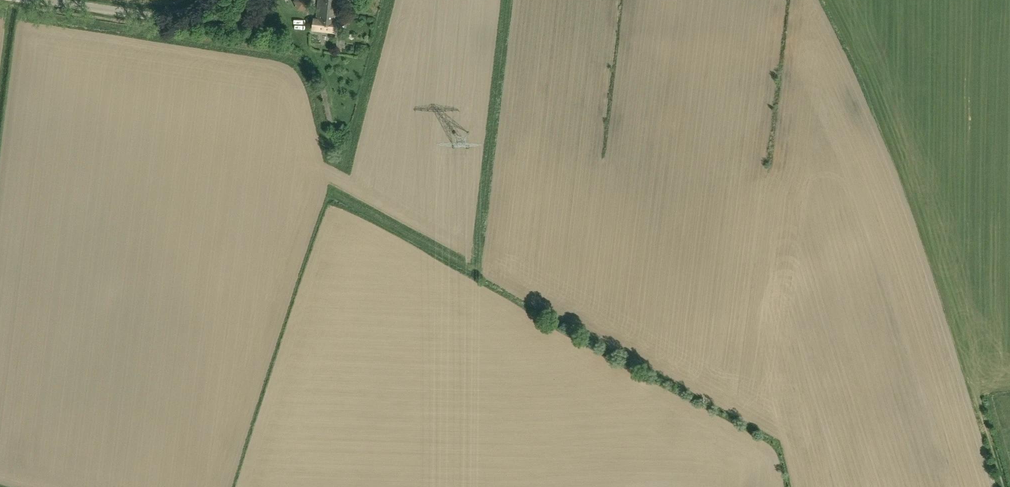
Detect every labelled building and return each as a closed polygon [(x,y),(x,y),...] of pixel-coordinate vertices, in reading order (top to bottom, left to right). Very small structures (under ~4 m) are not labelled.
[(317,19),(314,18),(312,29),(336,32),(338,21),(340,0),(318,0),(317,19)]
